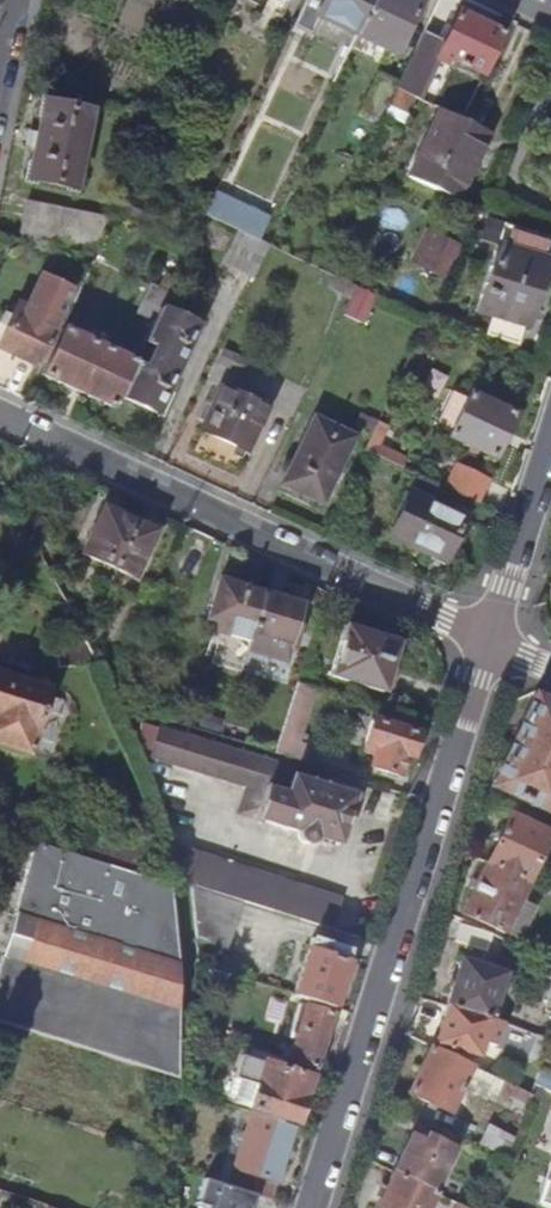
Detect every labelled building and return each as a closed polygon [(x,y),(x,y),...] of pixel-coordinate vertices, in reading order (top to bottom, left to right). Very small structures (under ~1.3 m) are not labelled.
[(284,19),(293,0),(245,0),(284,19)] [(373,0),(307,0),(296,23),(314,31),(321,13),(359,31),(373,0)] [(359,31),(400,50),(423,0),(422,0),(373,0),(359,31)] [(399,86),(419,96),(436,59),(448,64),(451,58),(486,75),(507,32),(460,9),(452,26),(447,23),(442,34),(448,37),(444,44),(424,34),(399,86)] [(378,123),(398,82),(380,73),(360,114),(378,123)] [(436,104),(443,107),(465,118),(474,100),(445,86),(436,104)] [(29,174),(74,184),(91,107),(45,97),(39,126),(34,125),(32,139),(36,140),(29,174)] [(465,118),(443,107),(409,175),(452,196),(467,165),(473,168),(491,131),(465,118)] [(238,228),(261,239),(271,220),(215,193),(205,213),(238,228)] [(92,253),(101,217),(26,202),(19,238),(92,253)] [(530,326),(550,262),(546,261),(550,248),(550,240),(509,227),(502,247),(499,246),(478,309),(494,314),(488,334),(521,344),(527,325),(530,326)] [(255,275),(270,243),(261,239),(238,228),(223,260),(255,275)] [(436,267),(450,237),(430,228),(416,257),(436,267)] [(42,367),(62,323),(78,286),(82,277),(49,262),(28,309),(20,305),(1,347),(42,367)] [(351,297),(356,284),(332,272),(326,285),(351,297)] [(356,284),(351,297),(344,311),(363,321),(376,293),(356,284)] [(164,304),(147,341),(156,345),(147,364),(138,360),(129,380),(123,393),(166,412),(206,323),(164,304)] [(117,406),(123,393),(129,380),(138,360),(68,329),(47,374),(117,406)] [(252,449),(271,406),(226,386),(205,428),(252,449)] [(456,440),(499,460),(520,415),(477,395),(474,401),(457,394),(442,428),(459,435),(456,440)] [(357,433),(318,415),(288,481),(327,499),(357,433)] [(367,450),(405,466),(409,457),(384,445),(392,427),(381,421),(367,450)] [(463,492),(486,503),(495,482),(463,467),(453,488),(463,492)] [(453,488),(425,475),(416,494),(413,494),(397,531),(456,559),(474,521),(454,512),(463,492),(453,488)] [(132,578),(154,529),(102,505),(80,553),(132,578)] [(249,641),(264,593),(215,578),(202,622),(214,626),(209,644),(215,647),(210,664),(238,673),(248,643),(249,643),(249,641)] [(304,605),(264,593),(249,641),(249,643),(247,648),(246,653),(282,664),(288,645),(292,646),(304,605)] [(397,641),(350,626),(335,677),(382,691),(397,641)] [(41,704),(44,695),(0,679),(0,690),(41,704)] [(298,683),(277,755),(309,765),(314,747),(299,743),(316,688),(298,683)] [(41,704),(0,690),(0,750),(24,758),(41,704)] [(536,696),(512,748),(550,766),(550,702),(536,696)] [(377,769),(400,776),(405,757),(411,758),(418,734),(371,719),(364,743),(383,749),(377,769)] [(291,773),(140,724),(139,744),(151,748),(148,757),(242,789),(234,815),(249,820),(253,820),(296,835),(295,838),(296,843),(302,846),(308,847),(312,845),(314,841),(335,848),(353,793),(331,786),(329,792),(289,779),(291,773)] [(512,748),(495,785),(550,811),(550,766),(512,748)] [(530,878),(550,833),(550,832),(510,813),(490,858),(530,878)] [(163,859),(171,862),(185,867),(208,874),(255,889),(318,909),(328,879),(158,824),(163,859)] [(0,958),(0,1025),(179,1083),(177,991),(176,964),(168,887),(33,846),(0,958)] [(530,878),(490,858),(465,910),(506,929),(530,878)] [(172,877),(174,911),(190,916),(185,867),(171,862),(172,877)] [(208,874),(185,867),(190,916),(194,918),(208,874)] [(285,973),(324,986),(342,931),(303,917),(285,973)] [(459,942),(483,949),(487,933),(464,926),(459,942)] [(180,929),(177,938),(193,943),(192,933),(180,929)] [(222,953),(237,958),(240,949),(192,933),(193,943),(222,953)] [(237,958),(222,953),(220,958),(243,966),(245,960),(237,958)] [(542,977),(550,980),(550,962),(547,961),(542,977)] [(449,1008),(493,1021),(507,976),(465,962),(449,1008)] [(303,1047),(304,1047),(322,994),(290,984),(273,1037),(290,1043),(303,1047)] [(493,1021),(449,1008),(438,1041),(480,1056),(485,1044),(493,1021)] [(505,1024),(493,1021),(485,1044),(536,1062),(545,1038),(505,1024)] [(303,1047),(290,1043),(287,1052),(257,1042),(254,1049),(238,1043),(233,1043),(228,1046),(226,1049),(226,1054),(228,1057),(232,1059),(226,1080),(289,1100),(303,1057),(300,1056),(303,1047)] [(474,1068),(432,1047),(409,1094),(450,1115),(469,1079),(474,1068)] [(496,1098),(504,1083),(474,1068),(469,1079),(490,1088),(487,1094),(496,1098)] [(550,1092),(550,1074),(541,1070),(536,1086),(550,1092)] [(527,1106),(530,1095),(504,1083),(496,1098),(507,1103),(509,1098),(527,1106)] [(286,1106),(242,1092),(225,1146),(268,1160),(286,1106)] [(514,1143),(485,1130),(478,1146),(507,1158),(514,1143)] [(393,1172),(432,1192),(454,1145),(427,1132),(423,1140),(411,1134),(393,1172)] [(253,1185),(259,1187),(268,1160),(225,1146),(216,1173),(253,1185)] [(537,1206),(542,1207),(550,1207),(550,1165),(537,1206)] [(253,1185),(216,1173),(203,1169),(195,1193),(205,1197),(201,1207),(246,1207),(253,1185)] [(432,1192),(393,1172),(376,1207),(427,1207),(434,1193),(432,1192)]
